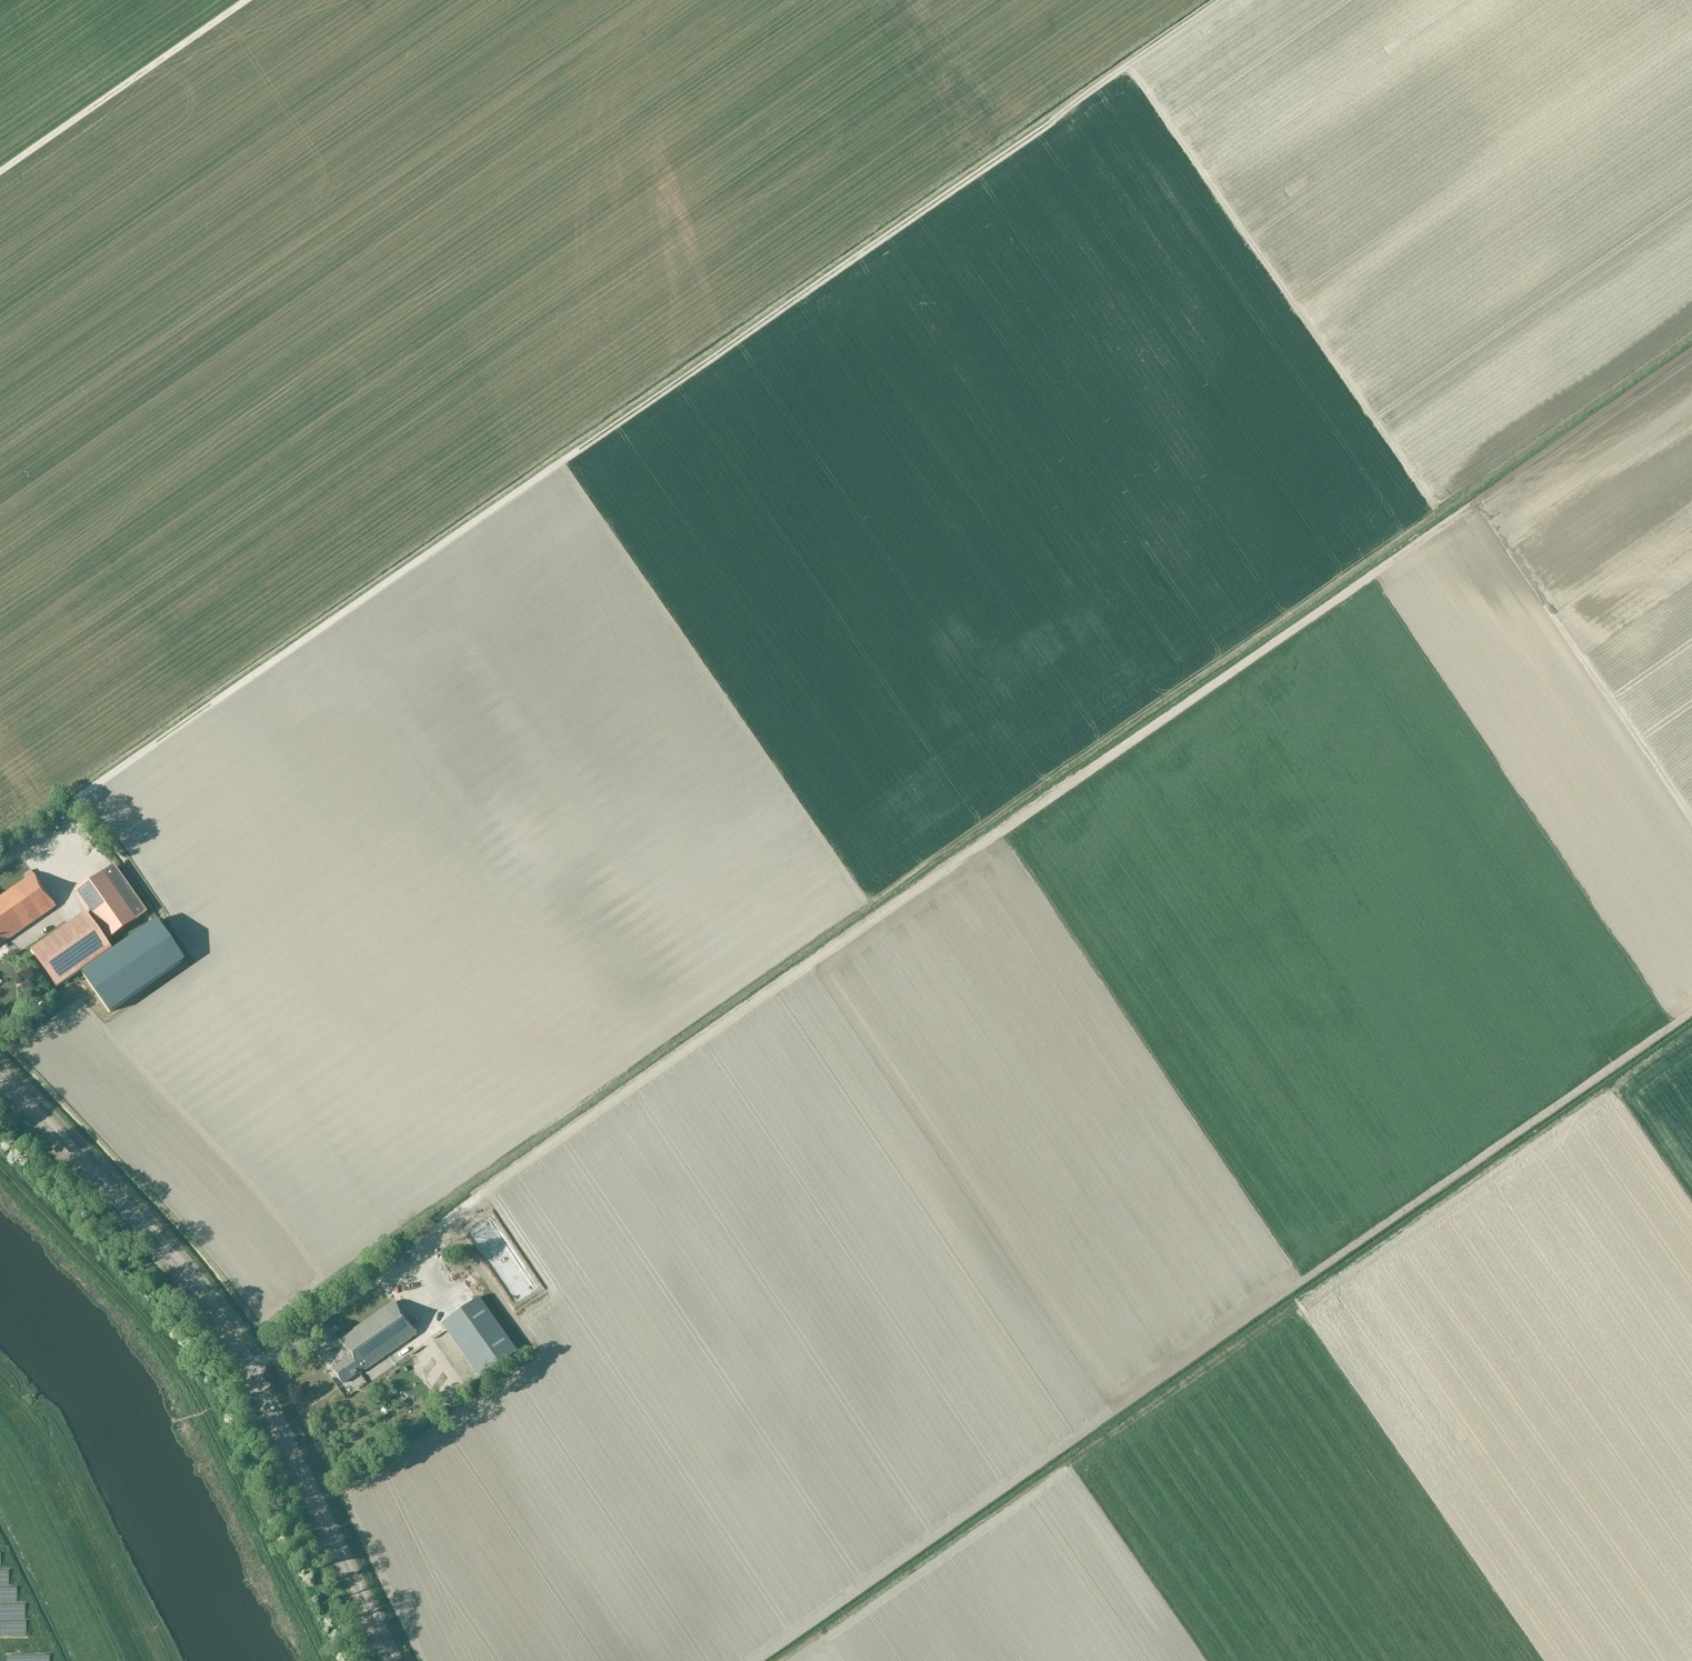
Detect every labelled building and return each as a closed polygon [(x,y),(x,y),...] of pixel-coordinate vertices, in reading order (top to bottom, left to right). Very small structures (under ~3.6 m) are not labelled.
[(136,920),(105,876),(102,872),(75,890),(108,939),(136,920)] [(55,907),(33,875),(0,897),(0,945),(55,907)] [(111,949),(105,941),(85,912),(31,950),(56,987),(111,949)] [(156,921),(82,974),(109,1013),(184,961),(156,921)] [(475,1287),(434,1318),(473,1370),(514,1339),(475,1287)] [(359,1375),(416,1334),(393,1303),(337,1342),(348,1357),(331,1369),(342,1384),(357,1373),(359,1375)]
